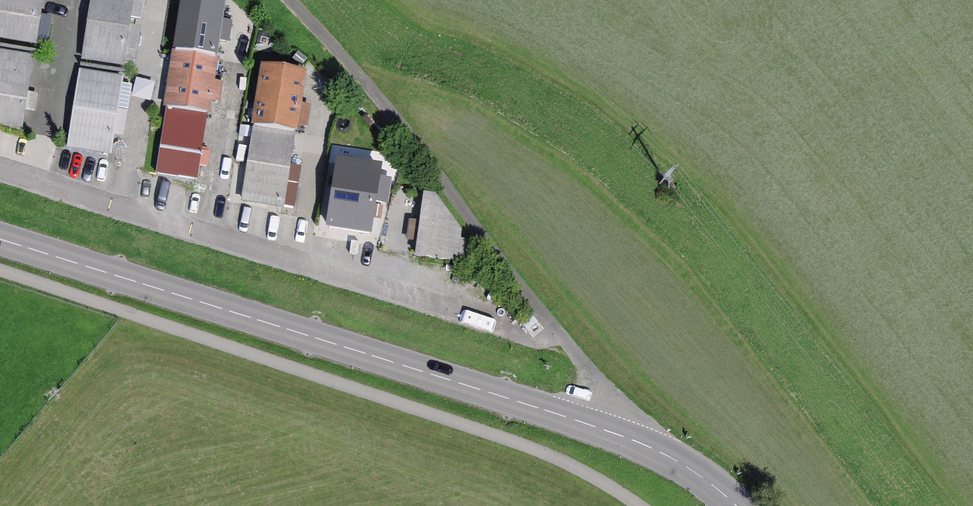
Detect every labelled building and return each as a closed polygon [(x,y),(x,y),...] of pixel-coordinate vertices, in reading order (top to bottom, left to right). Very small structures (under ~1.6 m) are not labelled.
[(0,12),(0,45),(39,51),(47,0),(2,0),(0,12)] [(82,61),(127,68),(138,0),(92,0),(82,61)] [(173,49),(155,171),(198,177),(216,55),(173,49)] [(0,53),(0,125),(26,129),(37,59),(0,53)] [(263,61),(241,198),(284,205),(306,68),(263,61)] [(126,78),(82,71),(70,146),(114,153),(126,78)] [(436,195),(425,194),(419,258),(468,265),(470,243),(436,195)]
